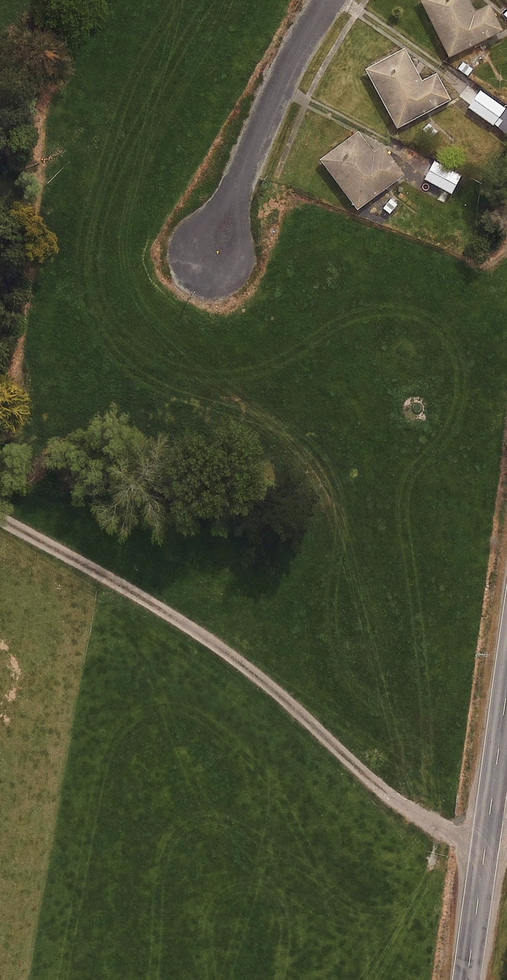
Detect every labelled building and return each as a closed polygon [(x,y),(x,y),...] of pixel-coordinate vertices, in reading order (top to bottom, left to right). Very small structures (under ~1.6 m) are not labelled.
[(449,57),(503,31),(490,4),(475,11),(469,0),(421,0),(449,57)] [(405,48),(365,69),(397,129),(451,100),(437,73),(422,81),(405,48)] [(468,108),(493,125),(506,109),(481,90),(476,97),(468,108)] [(320,159),(357,210),(405,175),(383,147),(375,152),(358,131),(320,159)] [(430,169),(425,179),(452,194),(462,175),(435,160),(430,169)]
